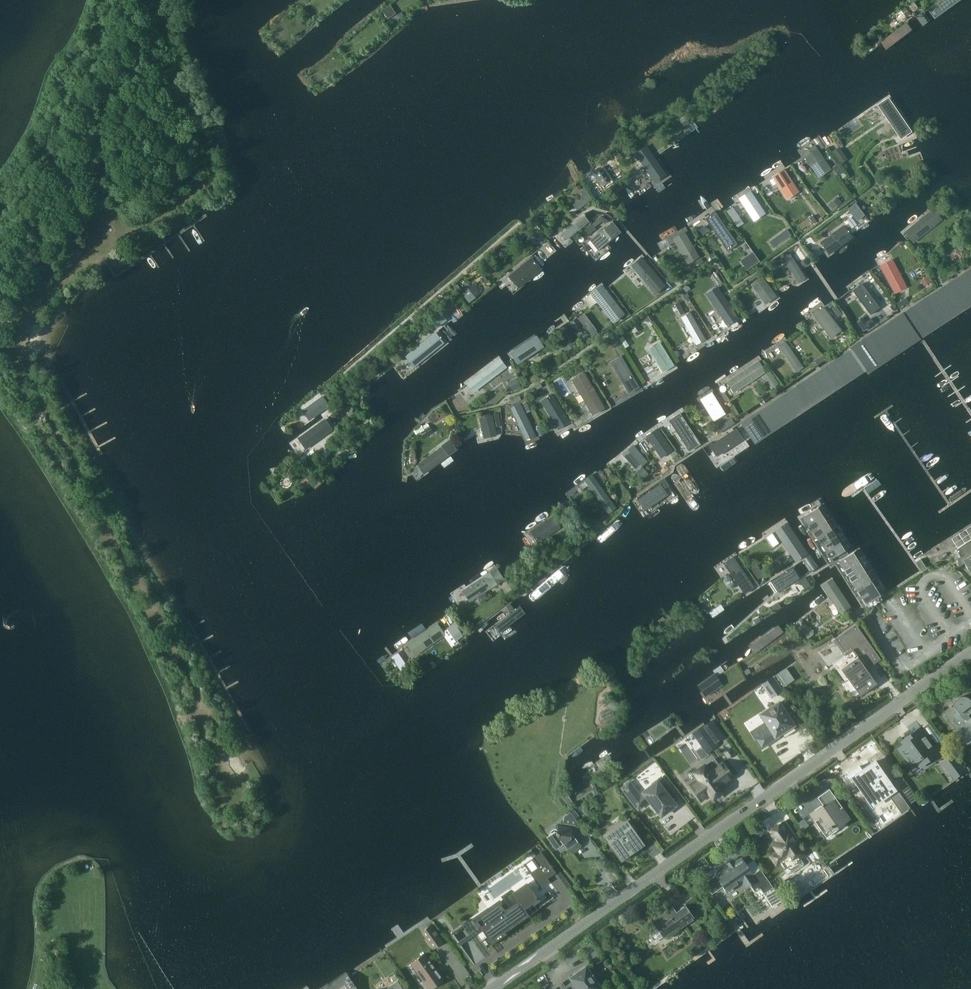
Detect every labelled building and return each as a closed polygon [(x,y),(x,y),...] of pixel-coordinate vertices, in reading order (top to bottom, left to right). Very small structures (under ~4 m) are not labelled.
[(928,10),(933,16),(957,0),(943,0),(928,10)] [(390,5),(382,10),(388,19),(396,13),(390,5)] [(401,13),(394,18),(396,22),(404,16),(401,13)] [(883,45),(888,52),(912,32),(906,26),(883,45)] [(909,129),(889,98),(878,106),(898,137),(909,129)] [(670,178),(645,146),(630,157),(655,189),(670,178)] [(801,155),(817,179),(831,169),(815,146),(801,155)] [(832,151),(840,163),(847,159),(839,147),(832,151)] [(606,174),(598,163),(589,170),(597,180),(606,174)] [(784,173),(773,180),(787,201),(798,194),(784,173)] [(793,180),(799,190),(805,187),(798,177),(793,180)] [(572,205),(577,211),(589,202),(584,195),(572,205)] [(740,202),(753,224),(766,217),(752,195),(740,202)] [(841,202),(836,197),(828,204),(833,209),(841,202)] [(864,214),(855,201),(849,206),(858,219),(864,214)] [(903,232),(913,245),(943,223),(934,210),(903,232)] [(582,214),(556,236),(566,248),(592,226),(582,214)] [(707,223),(728,254),(740,246),(719,215),(707,223)] [(614,223),(587,243),(597,255),(623,236),(614,223)] [(845,226),(819,244),(829,258),(854,239),(845,226)] [(775,247),(790,236),(785,230),(771,241),(775,247)] [(671,243),(687,266),(700,258),(684,234),(671,243)] [(67,255),(72,262),(84,253),(80,248),(78,249),(77,248),(67,255)] [(748,269),(759,261),(754,253),(742,261),(748,269)] [(626,273),(633,280),(652,263),(646,257),(645,256),(626,273)] [(809,281),(793,257),(784,263),(801,287),(809,281)] [(530,258),(507,276),(519,290),(541,272),(530,258)] [(880,268),(895,295),(909,287),(893,261),(880,268)] [(922,338),(970,306),(970,268),(905,311),(922,338)] [(918,281),(923,290),(932,285),(927,276),(918,281)] [(765,307),(775,299),(760,279),(750,286),(765,307)] [(851,290),(868,312),(878,304),(862,282),(851,290)] [(473,283),(461,293),(468,301),(480,291),(473,283)] [(718,288),(705,296),(726,329),(738,321),(718,288)] [(567,310),(574,319),(597,302),(591,293),(567,310)] [(814,317),(829,341),(842,333),(826,309),(814,317)] [(439,310),(429,319),(436,328),(447,320),(439,310)] [(677,324),(696,350),(707,342),(689,315),(677,324)] [(918,336),(904,315),(742,425),(755,444),(918,336)] [(855,321),(863,331),(874,323),(870,318),(865,321),(862,317),(855,321)] [(509,354),(517,368),(546,351),(537,337),(509,354)] [(410,366),(414,372),(445,346),(441,341),(410,366)] [(648,352),(662,374),(674,366),(660,344),(648,352)] [(777,349),(791,372),(800,366),(786,344),(777,349)] [(608,364),(628,397),(642,389),(621,355),(608,364)] [(463,383),(471,396),(507,372),(500,360),(463,383)] [(726,382),(732,392),(765,372),(758,362),(726,382)] [(762,376),(771,388),(778,383),(770,371),(762,376)] [(571,380),(593,417),(605,410),(584,373),(571,380)] [(520,387),(515,378),(507,382),(511,392),(520,387)] [(699,403),(713,422),(725,413),(711,394),(699,403)] [(540,403),(557,430),(569,423),(553,396),(540,403)] [(309,420),(329,406),(322,397),(303,411),(309,420)] [(522,403),(527,412),(533,410),(528,400),(522,403)] [(510,413),(526,445),(538,439),(522,407),(510,413)] [(496,427),(502,425),(499,413),(493,414),(496,427)] [(667,424),(681,444),(694,435),(680,415),(667,424)] [(491,418),(481,419),(483,443),(493,442),(491,418)] [(296,439),(306,452),(331,433),(321,420),(296,439)] [(709,445),(718,459),(744,441),(734,428),(709,445)] [(645,441),(663,466),(671,460),(654,435),(645,441)] [(441,445),(448,456),(456,450),(449,439),(441,445)] [(633,448),(624,456),(635,470),(645,462),(633,448)] [(416,469),(425,479),(446,459),(437,450),(416,469)] [(636,473),(642,479),(647,474),(641,468),(636,473)] [(588,482),(611,514),(619,508),(596,476),(588,482)] [(656,482),(661,489),(667,485),(662,478),(656,482)] [(667,499),(657,487),(635,504),(645,516),(667,499)] [(803,516),(805,520),(806,521),(808,521),(809,522),(823,514),(818,507),(803,516)] [(624,513),(588,544),(593,552),(630,521),(624,513)] [(823,514),(809,522),(811,524),(809,526),(812,531),(827,521),(823,514)] [(530,534),(538,546),(559,531),(551,519),(530,534)] [(827,521),(812,531),(815,535),(817,535),(818,537),(832,528),(827,521)] [(808,556),(788,523),(774,532),(795,564),(808,556)] [(832,528),(818,537),(820,538),(818,540),(821,545),(836,535),(832,528)] [(828,551),(841,542),(836,535),(821,545),(824,549),(826,549),(828,551)] [(959,549),(963,556),(958,559),(960,566),(967,562),(970,568),(970,541),(959,549)] [(841,542),(828,551),(829,553),(827,555),(830,559),(846,550),(841,542)] [(845,567),(859,559),(854,551),(839,561),(842,566),(844,566),(845,567)] [(921,558),(917,561),(924,571),(928,568),(921,558)] [(859,559),(845,567),(846,569),(845,571),(848,576),(863,566),(859,559)] [(741,592),(753,583),(738,562),(726,570),(741,592)] [(863,566),(848,576),(851,580),(853,580),(854,582),(867,573),(863,566)] [(761,591),(767,600),(800,577),(793,568),(761,591)] [(468,605),(505,583),(497,571),(461,593),(468,605)] [(867,573),(854,582),(855,583),(854,585),(857,590),(872,580),(867,573)] [(820,585),(841,615),(852,608),(831,577),(820,585)] [(863,596),(876,587),(872,580),(857,590),(860,594),(862,594),(863,596)] [(876,587),(863,596),(864,597),(863,600),(866,604),(881,594),(876,587)] [(519,599),(481,631),(488,639),(526,607),(519,599)] [(800,618),(794,623),(801,631),(807,638),(813,634),(813,630),(810,627),(807,626),(800,618)] [(749,645),(756,655),(783,634),(776,624),(749,645)] [(835,638),(833,639),(834,641),(835,639),(852,662),(849,664),(848,664),(841,669),(846,676),(846,675),(860,694),(875,683),(864,667),(879,657),(856,624),(835,638)] [(405,648),(413,660),(445,636),(437,625),(405,648)] [(449,632),(455,641),(463,635),(457,627),(449,632)] [(794,680),(786,669),(786,668),(778,673),(786,685),(794,680)] [(715,673),(697,685),(703,693),(715,684),(716,687),(722,683),(715,673)] [(781,690),(773,677),(762,684),(771,697),(781,690)] [(954,704),(944,712),(958,733),(958,734),(958,735),(958,736),(958,737),(958,738),(959,739),(960,741),(961,742),(962,743),(964,743),(966,744),(968,743),(969,743),(970,742),(970,718),(969,715),(970,714),(970,713),(970,699),(970,698),(969,697),(967,697),(965,696),(963,696),(962,696),(961,697),(960,697),(959,697),(959,698),(958,698),(957,700),(956,700),(955,702),(955,703),(955,704),(954,704)] [(771,728),(755,738),(761,748),(778,737),(776,735),(781,732),(783,735),(788,732),(789,734),(796,730),(795,728),(786,714),(792,709),(786,699),(779,703),(761,714),(767,722),(771,728)] [(717,745),(704,724),(695,730),(708,750),(717,745)] [(931,724),(924,730),(922,728),(904,742),(906,745),(901,749),(912,764),(917,760),(921,766),(940,752),(936,747),(944,741),(931,724)] [(955,755),(944,763),(956,780),(967,772),(955,755)] [(708,793),(717,785),(715,782),(719,778),(718,776),(727,769),(717,756),(707,763),(705,761),(701,764),(698,761),(689,768),(694,775),(685,782),(696,795),(704,788),(708,793)] [(846,775),(845,776),(852,787),(857,784),(861,790),(863,789),(865,792),(874,804),(880,800),(881,800),(881,799),(884,797),(885,797),(885,796),(891,792),(895,798),(898,796),(900,800),(902,799),(907,806),(909,804),(916,800),(916,799),(900,776),(890,783),(875,761),(868,766),(868,767),(863,771),(860,766),(858,767),(846,776),(846,775)] [(629,782),(621,787),(638,809),(646,803),(645,802),(649,800),(661,816),(675,805),(674,803),(679,799),(662,777),(657,781),(639,794),(629,782)] [(825,836),(832,831),(850,819),(829,789),(819,796),(824,803),(809,814),(825,836)] [(576,829),(580,825),(570,812),(564,816),(562,824),(574,826),(576,829)] [(802,830),(807,826),(802,820),(797,823),(802,830)] [(599,830),(598,830),(621,861),(645,844),(630,824),(630,825),(627,821),(600,832),(599,830)] [(782,822),(766,833),(771,839),(769,840),(776,851),(769,856),(776,865),(779,863),(787,873),(789,874),(803,865),(803,862),(800,858),(805,855),(782,822)] [(570,853),(580,845),(577,840),(570,839),(572,828),(557,826),(557,831),(554,831),(546,837),(555,849),(563,843),(570,853)] [(540,888),(550,882),(547,878),(556,873),(541,851),(534,856),(535,857),(534,859),(533,857),(532,858),(535,862),(539,868),(531,873),(538,883),(538,884),(540,888)] [(782,900),(780,898),(760,868),(752,874),(741,858),(716,875),(726,889),(731,885),(733,888),(742,881),(745,886),(749,884),(755,892),(760,889),(772,907),(782,900)] [(484,939),(487,943),(485,944),(487,947),(530,916),(525,909),(532,904),(533,905),(540,900),(539,898),(537,900),(529,888),(516,896),(514,894),(513,895),(514,895),(501,904),(498,905),(501,909),(502,909),(503,911),(495,916),(494,917),(488,909),(475,919),(476,921),(475,922),(478,926),(479,925),(486,936),(484,937),(481,939),(482,940),(484,939)] [(680,927),(694,918),(685,905),(673,914),(669,909),(655,918),(659,923),(649,930),(651,933),(649,934),(651,937),(650,937),(652,940),(652,939),(655,942),(679,925),(680,927)] [(433,948),(443,941),(431,925),(421,931),(433,948)] [(443,979),(424,953),(411,963),(424,982),(421,984),(425,988),(430,988),(432,988),(432,987),(443,979)] [(602,988),(586,966),(570,977),(572,981),(564,987),(562,983),(554,988),(600,988),(602,988)] [(347,973),(324,988),(358,988),(347,973)]
